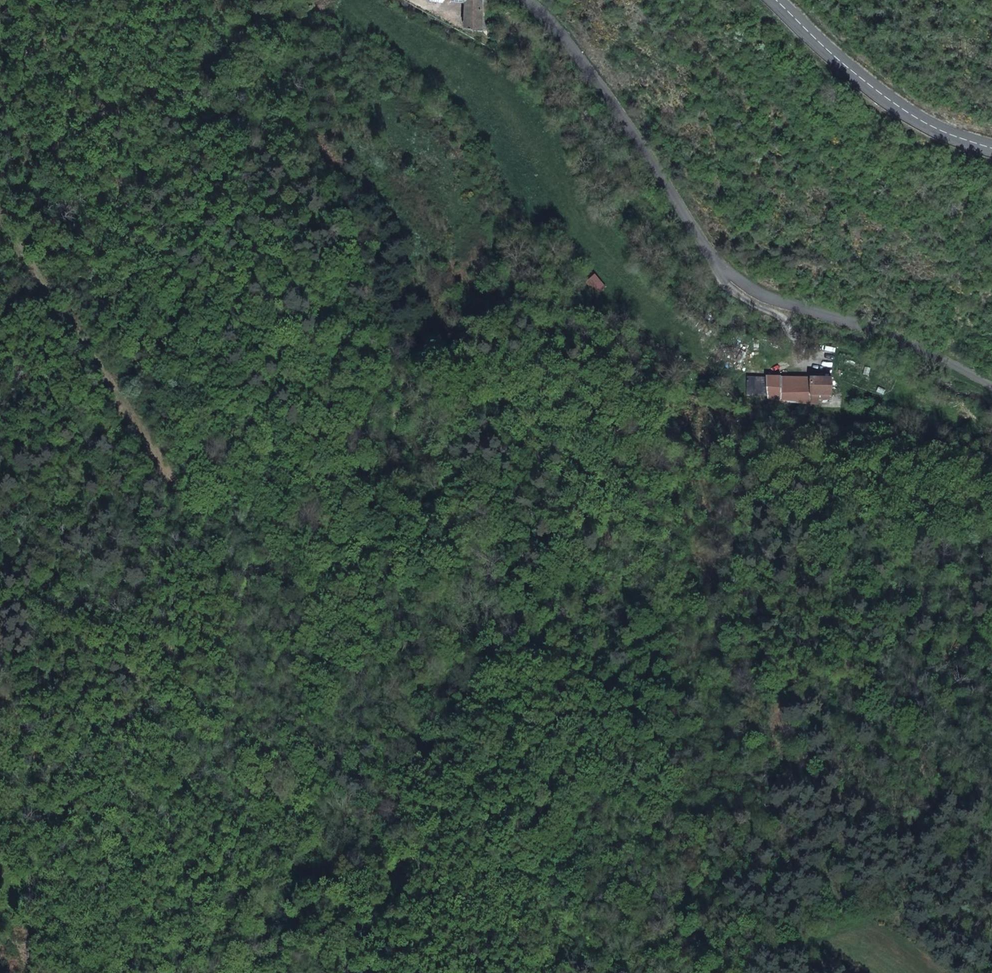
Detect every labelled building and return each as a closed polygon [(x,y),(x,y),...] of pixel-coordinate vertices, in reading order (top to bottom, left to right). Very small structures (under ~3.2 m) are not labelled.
[(484,0),(452,0),(465,3),(466,31),(484,31),(484,0)] [(757,380),(757,395),(767,394),(768,400),(818,401),(819,391),(833,391),(834,381),(757,380)]
